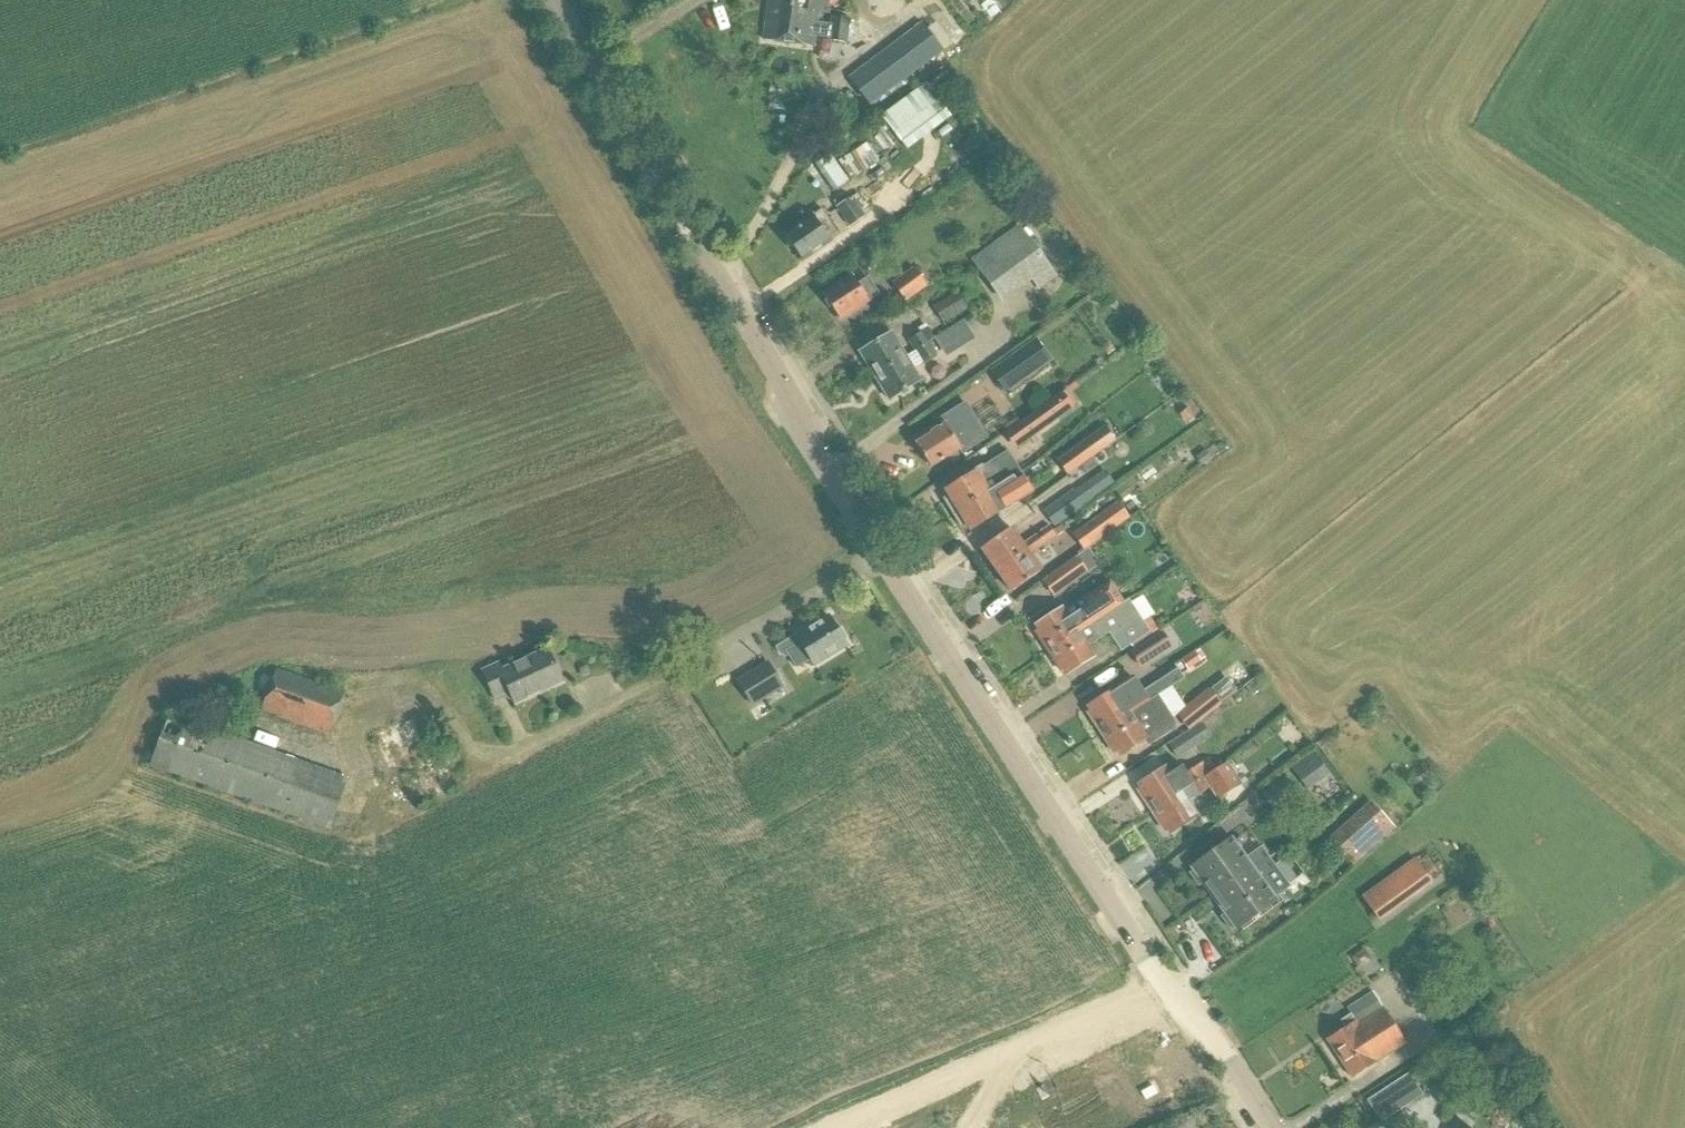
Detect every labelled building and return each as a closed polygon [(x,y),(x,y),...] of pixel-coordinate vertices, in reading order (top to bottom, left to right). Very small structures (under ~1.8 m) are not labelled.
[(831,16),(830,24),(819,22),(821,13),(830,15),(830,10),(831,7),(829,7),(830,0),(768,0),(762,40),(815,47),(816,37),(817,37),(828,39),(828,41),(847,43),(850,19),(831,16)] [(870,107),(872,105),(875,110),(891,99),(893,102),(928,76),(925,73),(947,57),(943,52),(943,51),(944,51),(941,47),(921,22),(848,78),(870,107)] [(851,180),(889,156),(878,139),(897,127),(890,117),(834,155),(851,180)] [(893,186),(885,174),(850,199),(849,198),(835,207),(850,227),(902,191),(897,183),(893,186)] [(1030,225),(1049,212),(1044,204),(1025,218),(1030,225)] [(802,260),(831,241),(831,240),(840,234),(822,209),(811,216),(812,217),(785,235),(787,238),(785,242),(789,248),(794,248),(802,260)] [(1039,291),(1059,276),(1019,224),(971,260),(1004,303),(1032,282),(1039,291)] [(906,301),(927,287),(914,268),(893,283),(906,301)] [(859,283),(855,276),(825,296),(840,319),(879,294),(868,277),(859,283)] [(943,323),(966,308),(957,293),(933,307),(943,323)] [(934,337),(946,357),(976,339),(964,319),(934,337)] [(915,352),(930,342),(929,341),(934,338),(925,324),(918,329),(920,333),(908,340),(915,352)] [(876,375),(907,356),(893,333),(862,352),(876,375)] [(930,342),(915,352),(922,363),(937,353),(930,342)] [(1005,393),(1036,370),(1020,348),(989,370),(1005,393)] [(907,356),(876,375),(890,399),(922,379),(907,356)] [(1016,449),(1073,408),(1062,392),(1005,433),(1016,449)] [(932,466),(962,447),(954,434),(961,430),(955,418),(933,431),(934,432),(917,443),(932,466)] [(1116,440),(1105,426),(1073,449),(1083,464),(1116,440)] [(1205,450),(1195,457),(1202,466),(1212,459),(1205,450)] [(960,509),(1011,478),(1020,472),(1011,458),(1005,457),(1000,460),(999,458),(977,470),(946,490),(950,496),(945,499),(954,513),(960,509)] [(1030,488),(1020,472),(1011,478),(960,509),(954,513),(963,527),(967,524),(971,530),(1002,511),(1002,510),(1023,497),(1021,494),(1028,489),(1030,488)] [(1103,492),(1098,484),(1089,490),(1086,485),(1076,492),(1074,489),(1043,510),(1054,527),(1086,505),(1084,502),(1091,497),(1092,500),(1103,492)] [(1084,550),(1130,518),(1118,502),(1073,534),(1084,550)] [(1053,531),(997,570),(1012,592),(1043,570),(1030,553),(1069,527),(1065,522),(1053,530),(1053,531)] [(1053,531),(1053,530),(1050,525),(1023,543),(1012,527),(982,548),(997,570),(1053,531)] [(1053,597),(1088,572),(1076,556),(1042,581),(1053,597)] [(1101,617),(1125,601),(1111,581),(1082,599),(1087,606),(1070,617),(1064,608),(1036,626),(1052,650),(1101,617)] [(1101,617),(1052,650),(1067,673),(1095,655),(1088,646),(1109,632),(1121,651),(1157,628),(1150,617),(1143,622),(1128,600),(1125,602),(1125,601),(1101,617)] [(811,626),(797,635),(776,647),(780,655),(784,656),(785,658),(788,656),(796,669),(812,659),(812,660),(815,665),(823,660),(826,658),(847,645),(845,642),(846,638),(841,630),(837,630),(837,629),(830,618),(813,629),(811,626)] [(1163,631),(1130,652),(1141,668),(1174,647),(1163,631)] [(564,683),(549,649),(503,670),(499,661),(480,670),(493,697),(511,689),(517,703),(564,683)] [(1196,652),(1182,661),(1190,673),(1204,664),(1196,652)] [(784,687),(768,661),(767,662),(736,680),(753,707),(784,687)] [(330,735),(345,692),(275,668),(260,712),(330,735)] [(1136,676),(1116,689),(1088,707),(1104,731),(1152,699),(1154,698),(1184,678),(1178,669),(1145,690),(1136,676)] [(1154,698),(1104,731),(1119,754),(1147,736),(1139,724),(1150,717),(1149,716),(1160,710),(1167,720),(1176,714),(1189,704),(1176,684),(1154,698)] [(1189,704),(1176,714),(1188,730),(1222,703),(1209,688),(1189,704)] [(330,830),(348,777),(169,714),(150,766),(330,830)] [(1177,758),(1210,737),(1202,723),(1168,744),(1177,758)] [(1307,791),(1330,774),(1313,751),(1290,768),(1307,791)] [(1155,809),(1215,769),(1207,757),(1186,771),(1182,766),(1171,773),(1167,767),(1139,785),(1155,809)] [(1215,769),(1155,809),(1170,832),(1198,815),(1190,802),(1201,795),(1200,794),(1209,788),(1217,800),(1242,784),(1227,762),(1216,770),(1215,769)] [(1275,811),(1297,795),(1283,776),(1260,792),(1275,811)] [(1371,801),(1330,837),(1354,865),(1396,829),(1371,801)] [(1214,896),(1269,856),(1262,845),(1246,857),(1232,838),(1192,867),(1194,870),(1190,873),(1199,885),(1204,882),(1214,896)] [(1269,856),(1214,896),(1226,913),(1222,916),(1231,928),(1235,925),(1237,928),(1277,899),(1275,897),(1291,886),(1269,856)] [(1389,878),(1364,897),(1378,917),(1403,899),(1404,898),(1389,878)] [(1405,1044),(1383,1007),(1359,1022),(1357,1019),(1327,1038),(1354,1078),(1383,1059),(1382,1058),(1405,1044)] [(1415,1106),(1421,1116),(1438,1105),(1419,1075),(1393,1092),(1407,1112),(1415,1106)]
